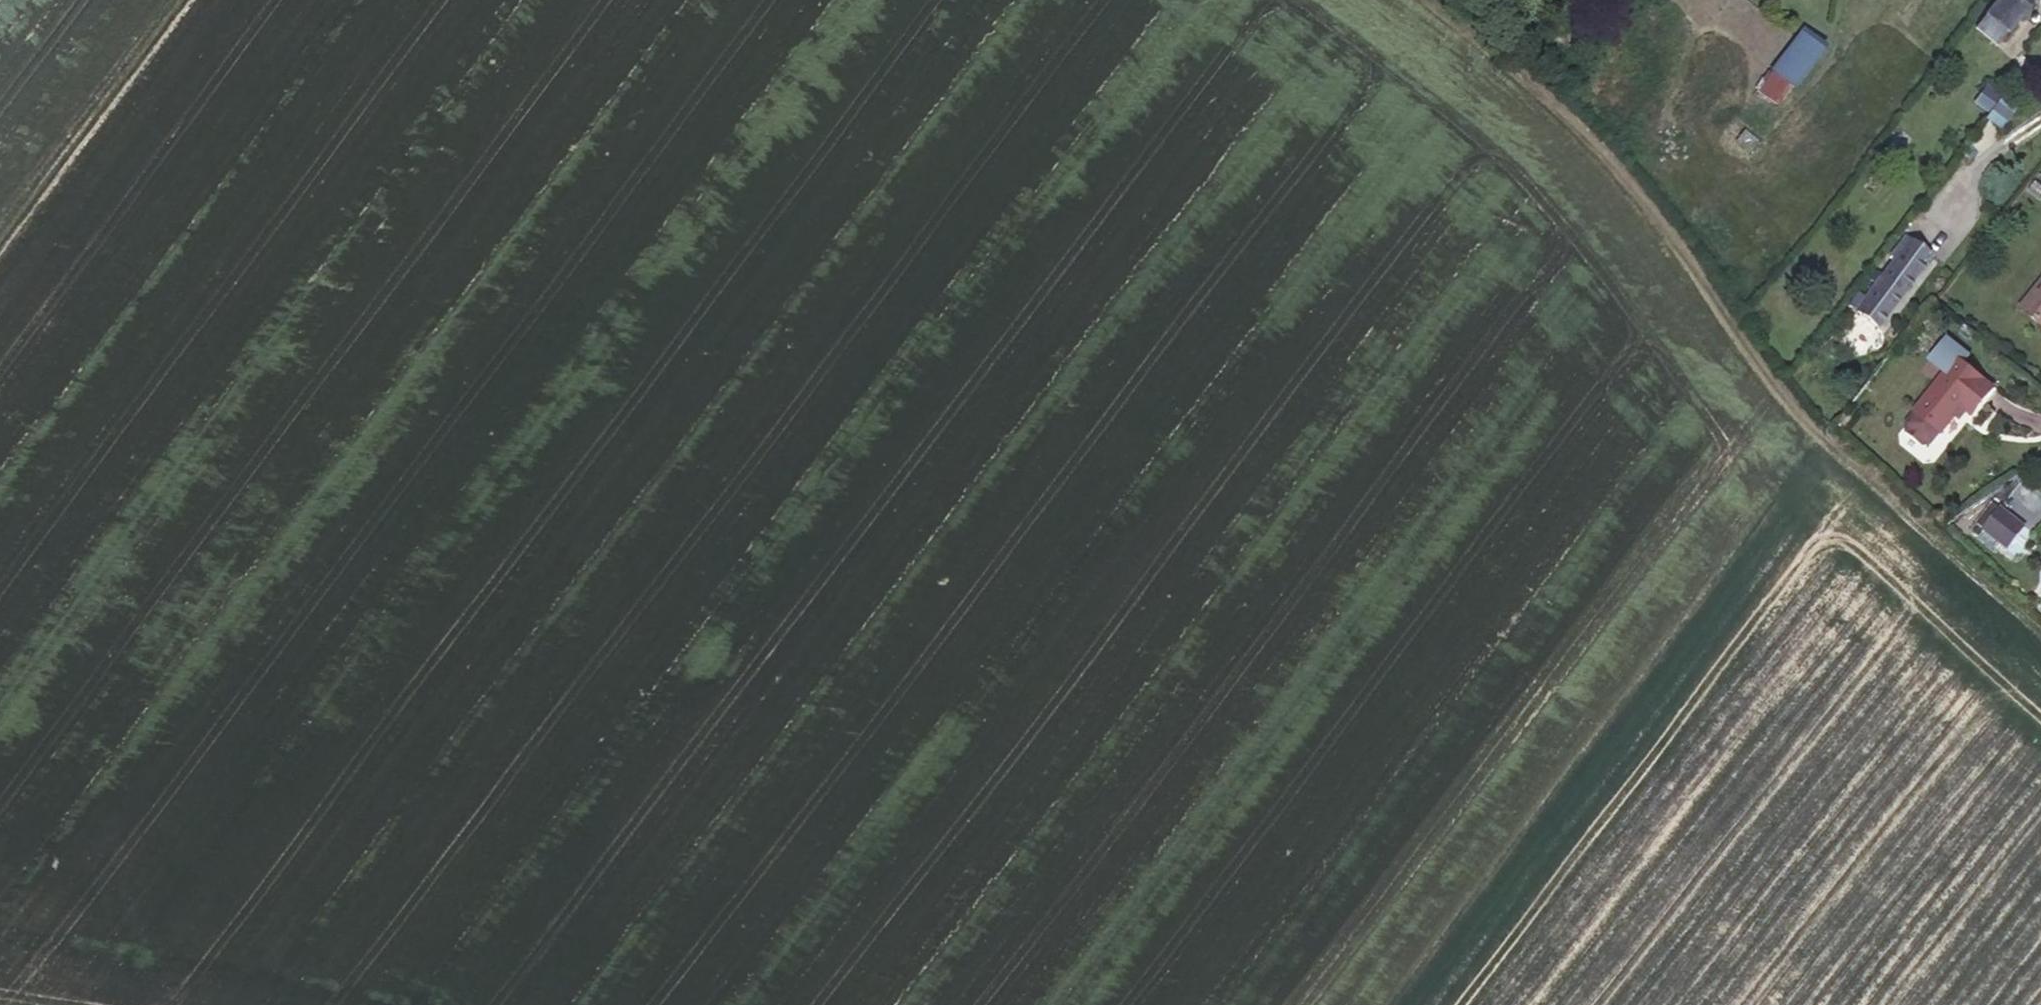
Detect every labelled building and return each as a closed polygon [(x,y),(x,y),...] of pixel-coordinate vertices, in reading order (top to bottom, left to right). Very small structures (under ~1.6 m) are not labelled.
[(1958,48),(1978,65),(2034,0),(1999,0),(1958,48)] [(1824,46),(1804,30),(1772,70),(1793,86),(1824,46)] [(1970,103),(2001,126),(2017,104),(1986,81),(1970,103)] [(1931,257),(1906,236),(1891,254),(1896,258),(1883,275),(1877,270),(1871,278),(1877,284),(1867,297),(1859,293),(1849,306),(1878,328),(1931,257)] [(2021,310),(2040,326),(2040,284),(2021,310)] [(1946,373),(1915,411),(1916,412),(1941,431),(1941,432),(1962,406),(1972,414),(1993,387),(1963,364),(1957,359),(1964,351),(1946,337),(1929,359),(1946,373)] [(1964,351),(1957,359),(1963,364),(1970,356),(1964,351)] [(1941,431),(1916,412),(1906,424),(1907,432),(1922,444),(1931,443),(1941,431)] [(1997,504),(1980,526),(1987,531),(2003,509),(1997,504)] [(2027,527),(2003,509),(1987,531),(2011,549),(2027,527)] [(2011,549),(1987,531),(1982,537),(2006,556),(2011,549)]
